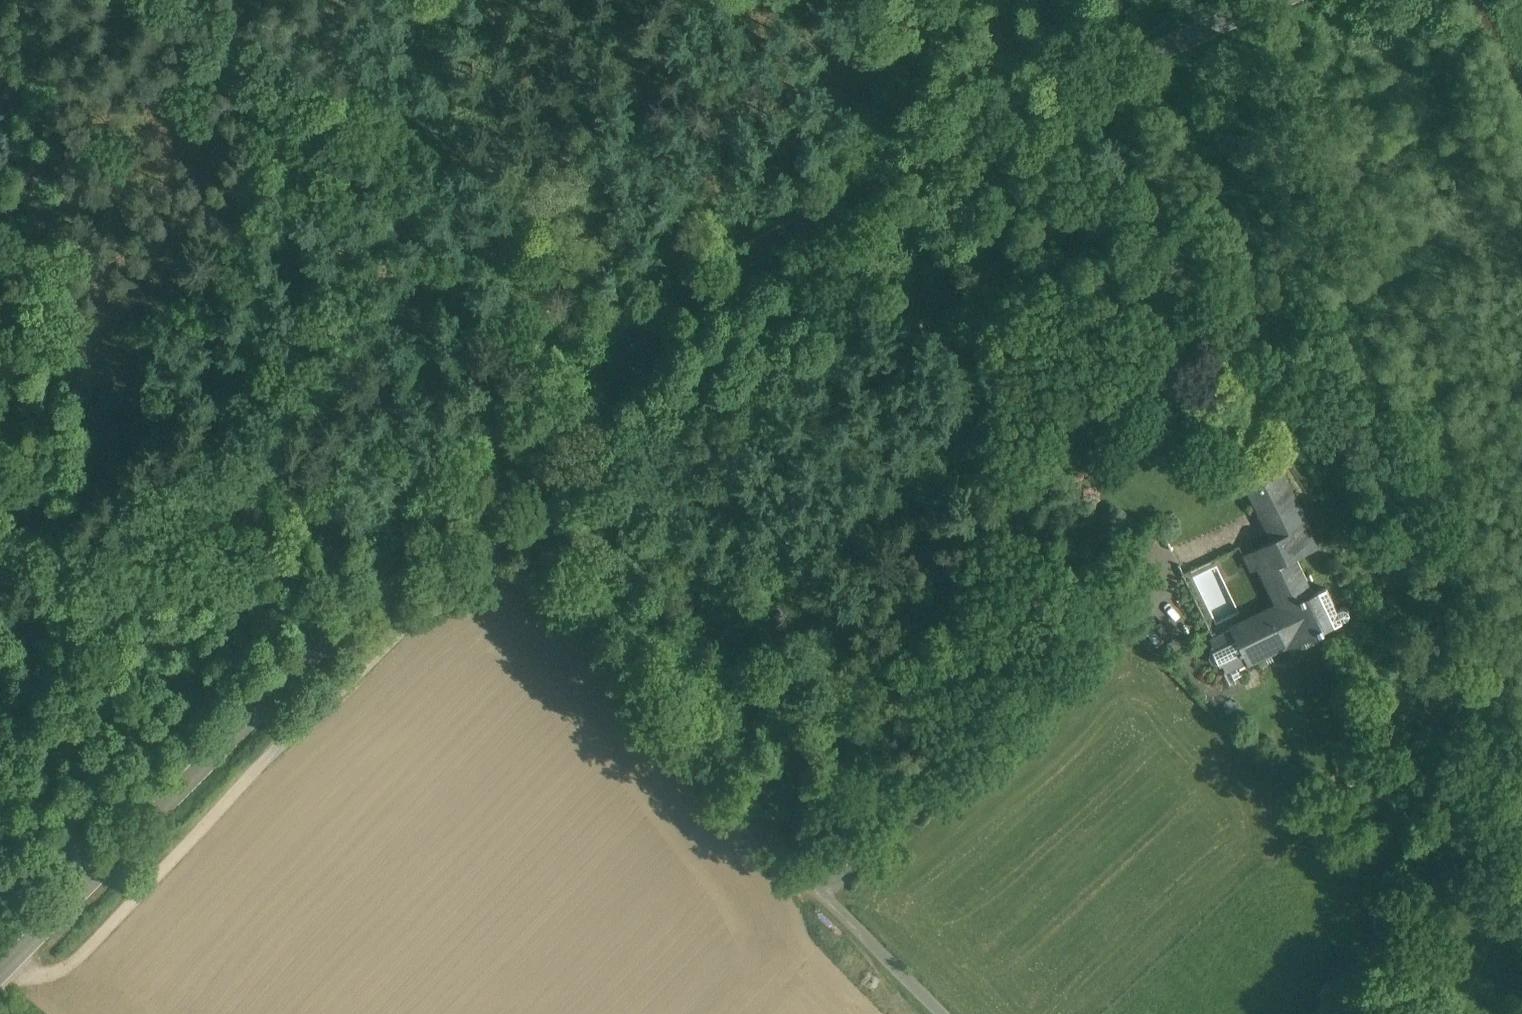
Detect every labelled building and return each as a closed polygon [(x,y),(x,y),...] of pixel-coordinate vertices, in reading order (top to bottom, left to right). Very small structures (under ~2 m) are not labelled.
[(1289,495),(1272,462),(1240,478),(1252,504),(1266,497),(1284,535),(1271,541),(1256,549),(1284,607),(1232,632),(1230,628),(1209,638),(1213,646),(1211,647),(1212,650),(1209,652),(1208,656),(1209,660),(1212,662),(1215,664),(1218,663),(1219,666),(1222,664),(1226,672),(1247,662),(1249,665),(1285,647),(1286,648),(1323,630),(1322,629),(1341,620),(1341,619),(1347,616),(1349,612),(1347,607),(1343,605),(1336,609),(1326,586),(1314,592),(1296,557),(1320,546),(1294,492),(1289,495)] [(1266,497),(1252,504),(1271,541),(1284,535),(1266,497)]
